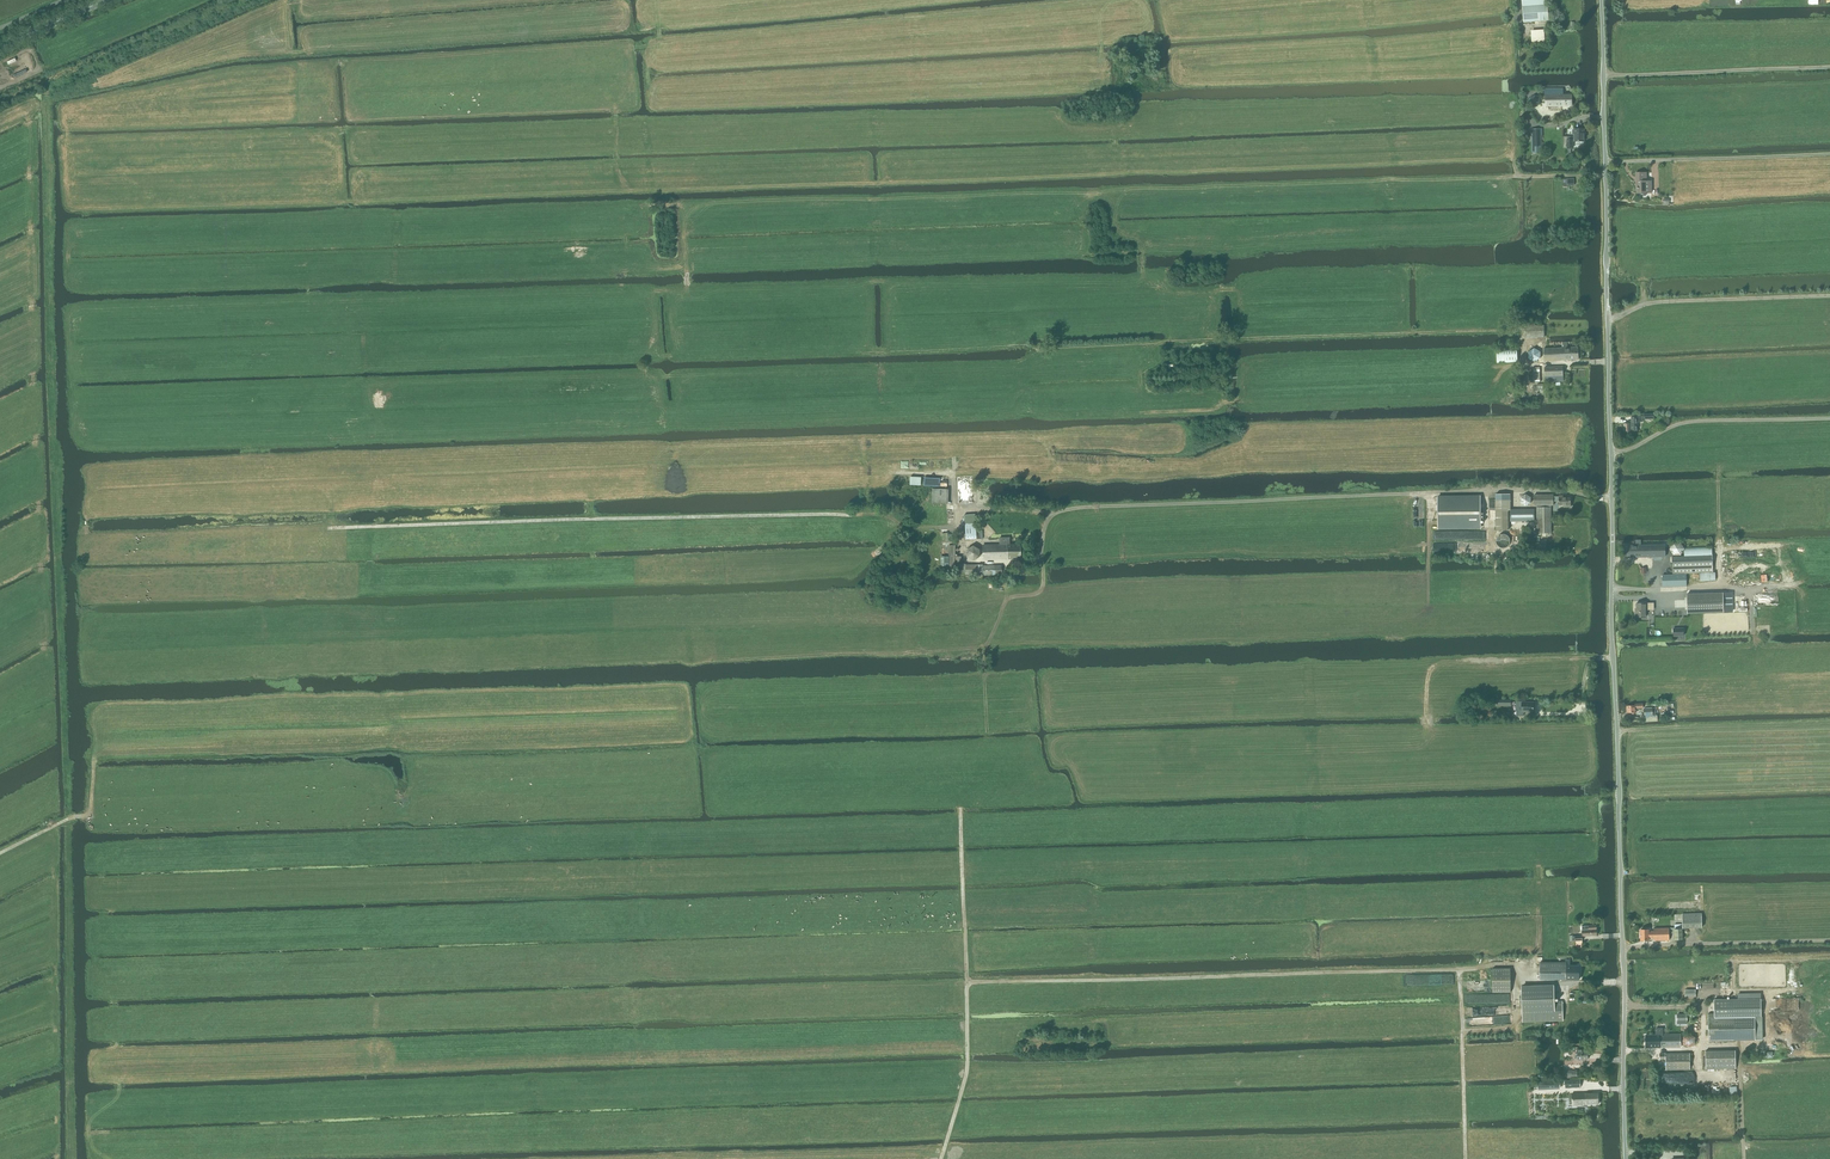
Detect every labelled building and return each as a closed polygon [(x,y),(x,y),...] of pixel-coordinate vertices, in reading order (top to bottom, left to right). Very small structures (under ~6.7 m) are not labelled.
[(1524,22),(1548,20),(1547,0),(1522,0),(1524,22)] [(1533,44),(1546,43),(1545,30),(1532,31),(1533,44)] [(1564,89),(1559,89),(1559,88),(1544,89),(1544,95),(1546,95),(1546,106),(1572,106),(1572,95),(1564,95),(1564,89)] [(1532,153),(1542,153),(1541,129),(1532,129),(1532,153)] [(1573,130),(1572,134),(1575,134),(1574,141),(1584,142),(1584,129),(1575,129),(1575,130),(1573,130)] [(1564,148),(1567,148),(1573,148),(1573,137),(1567,137),(1564,137),(1564,148)] [(1651,181),(1647,181),(1646,173),(1636,173),(1636,188),(1637,188),(1638,193),(1652,193),(1651,181)] [(1544,325),(1538,325),(1538,321),(1515,322),(1515,329),(1525,329),(1526,338),(1545,337),(1544,325)] [(1578,347),(1568,348),(1568,342),(1563,343),(1563,345),(1562,346),(1562,348),(1544,349),(1544,361),(1579,360),(1578,347)] [(1541,358),(1541,352),(1535,348),(1529,352),(1529,359),(1535,362),(1541,358)] [(1497,363),(1518,362),(1517,349),(1497,350),(1497,363)] [(1546,382),(1564,381),(1563,366),(1545,367),(1546,382)] [(1630,423),(1624,424),(1624,432),(1638,431),(1638,422),(1643,422),(1642,417),(1631,417),(1631,421),(1630,421),(1630,423)] [(932,503),(949,503),(949,489),(932,490),(932,503)] [(1511,510),(1510,494),(1496,495),(1497,530),(1509,530),(1508,511),(1511,511),(1511,510)] [(1531,503),(1531,497),(1526,494),(1521,497),(1521,503),(1526,506),(1531,503)] [(1559,497),(1554,497),(1554,495),(1534,495),(1535,506),(1537,506),(1537,533),(1552,533),(1551,506),(1554,505),(1554,502),(1559,502),(1559,505),(1564,505),(1564,507),(1571,507),(1571,498),(1563,498),(1563,495),(1559,496),(1559,497)] [(1438,528),(1481,528),(1481,497),(1438,497),(1438,528)] [(1511,510),(1511,511),(1511,521),(1529,521),(1535,521),(1535,510),(1511,510)] [(976,522),(965,523),(966,540),(983,539),(983,536),(983,533),(980,533),(979,528),(976,528),(976,522)] [(1502,548),(1504,548),(1506,548),(1507,547),(1509,546),(1510,545),(1510,543),(1511,541),(1510,538),(1509,537),(1508,536),(1506,535),(1505,534),(1503,534),(1501,534),(1500,535),(1498,536),(1497,538),(1496,539),(1496,542),(1497,544),(1497,545),(1499,547),(1501,548),(1502,548)] [(999,545),(983,546),(983,560),(1020,558),(1019,544),(1010,545),(1010,538),(1009,538),(999,538),(999,545)] [(1636,545),(1626,546),(1626,558),(1665,557),(1665,545),(1641,545),(1641,541),(1641,540),(1636,541),(1636,545)] [(1673,543),(1670,549),(1674,555),(1681,555),(1684,550),(1684,548),(1681,543),(1673,543)] [(948,556),(948,569),(955,570),(955,572),(966,572),(966,574),(979,574),(978,565),(966,565),(966,564),(961,564),(961,556),(955,556),(956,545),(949,545),(949,556),(948,556)] [(979,549),(973,546),(967,550),(968,557),(974,560),(980,556),(979,549)] [(1701,546),(1684,547),(1684,548),(1684,550),(1684,556),(1712,555),(1712,546),(1701,546)] [(1684,556),(1672,556),(1673,574),(1700,573),(1713,572),(1712,555),(1684,556)] [(1001,565),(982,566),(983,574),(983,575),(1002,575),(1001,565)] [(1687,586),(1687,574),(1663,575),(1663,587),(1687,586)] [(1723,593),(1687,594),(1688,613),(1724,612),(1733,611),(1733,593),(1723,593)] [(1636,617),(1646,617),(1646,603),(1637,603),(1637,611),(1636,611),(1636,617)] [(1516,702),(1516,711),(1517,711),(1517,715),(1523,716),(1523,712),(1534,712),(1534,703),(1522,702),(1516,702)] [(1635,705),(1627,706),(1627,713),(1632,712),(1632,714),(1636,713),(1636,712),(1636,708),(1643,708),(1643,704),(1635,704),(1635,705)] [(1645,716),(1653,716),(1656,715),(1656,708),(1644,708),(1645,716)] [(1683,928),(1702,928),(1702,913),(1682,914),(1683,928)] [(1583,936),(1597,935),(1597,925),(1582,926),(1583,936)] [(1655,941),(1670,940),(1669,928),(1654,929),(1654,931),(1649,931),(1649,929),(1641,930),(1641,940),(1649,940),(1649,938),(1655,938),(1655,941)] [(1579,980),(1579,965),(1570,965),(1570,961),(1570,960),(1565,960),(1565,962),(1540,963),(1540,980),(1567,980),(1579,980)] [(1493,992),(1511,992),(1511,968),(1493,968),(1493,992)] [(1554,986),(1522,987),(1522,1003),(1523,1022),(1563,1020),(1562,1001),(1556,1002),(1555,1002),(1554,986)] [(1709,1041),(1755,1040),(1755,1016),(1761,1016),(1761,999),(1714,999),(1715,1014),(1708,1014),(1709,1041)] [(1660,1033),(1660,1031),(1660,1030),(1656,1030),(1656,1035),(1646,1035),(1646,1048),(1681,1047),(1681,1034),(1662,1035),(1662,1033),(1660,1033)] [(1695,1044),(1695,1037),(1689,1033),(1683,1037),(1683,1044),(1689,1047),(1695,1044)] [(1578,1053),(1575,1053),(1575,1059),(1578,1058),(1578,1060),(1588,1059),(1588,1051),(1588,1048),(1583,1048),(1578,1048),(1578,1053)] [(1706,1069),(1736,1069),(1735,1050),(1706,1051),(1706,1069)] [(1667,1070),(1691,1069),(1690,1053),(1666,1054),(1667,1070)] [(1563,1078),(1578,1078),(1577,1070),(1563,1070),(1563,1078)] [(1580,1080),(1565,1080),(1565,1088),(1580,1087),(1580,1080)] [(1573,1105),(1599,1104),(1598,1093),(1572,1093),(1573,1105)]
